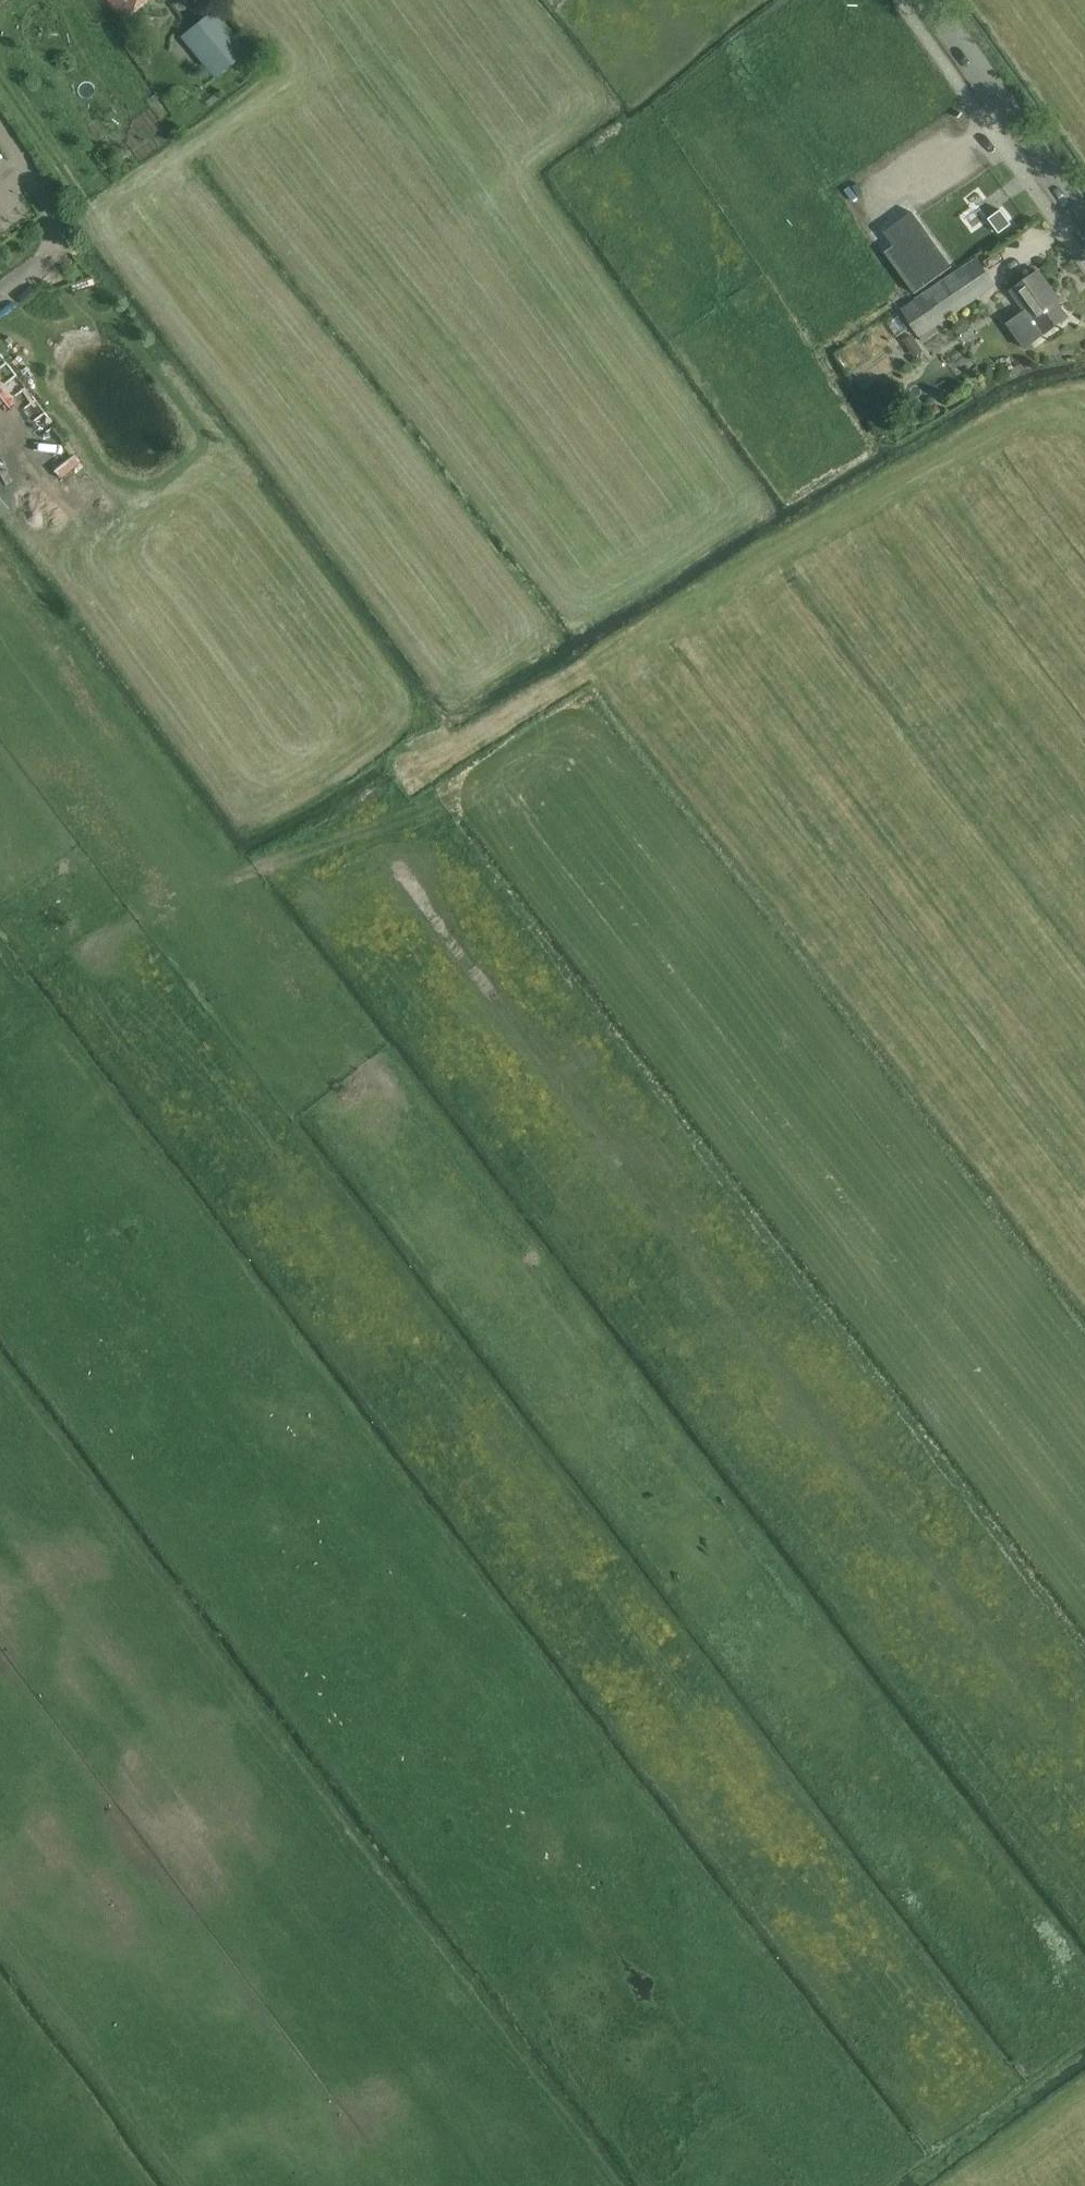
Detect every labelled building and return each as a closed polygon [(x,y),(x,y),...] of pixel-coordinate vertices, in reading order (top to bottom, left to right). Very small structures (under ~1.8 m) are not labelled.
[(143,0),(109,0),(123,16),(143,0)] [(248,50),(214,8),(179,37),(214,78),(248,50)] [(999,233),(1012,224),(1001,209),(988,218),(999,233)] [(914,294),(952,267),(912,212),(884,233),(894,247),(885,253),(914,294)] [(978,256),(901,309),(920,337),(926,334),(929,339),(952,324),(948,319),(997,284),(978,256)] [(1006,324),(1024,348),(1068,317),(1058,304),(1061,302),(1039,271),(1011,291),(1024,311),(1006,324)] [(962,318),(954,323),(953,328),(956,333),(962,334),(970,329),(971,323),(968,319),(962,318)]
